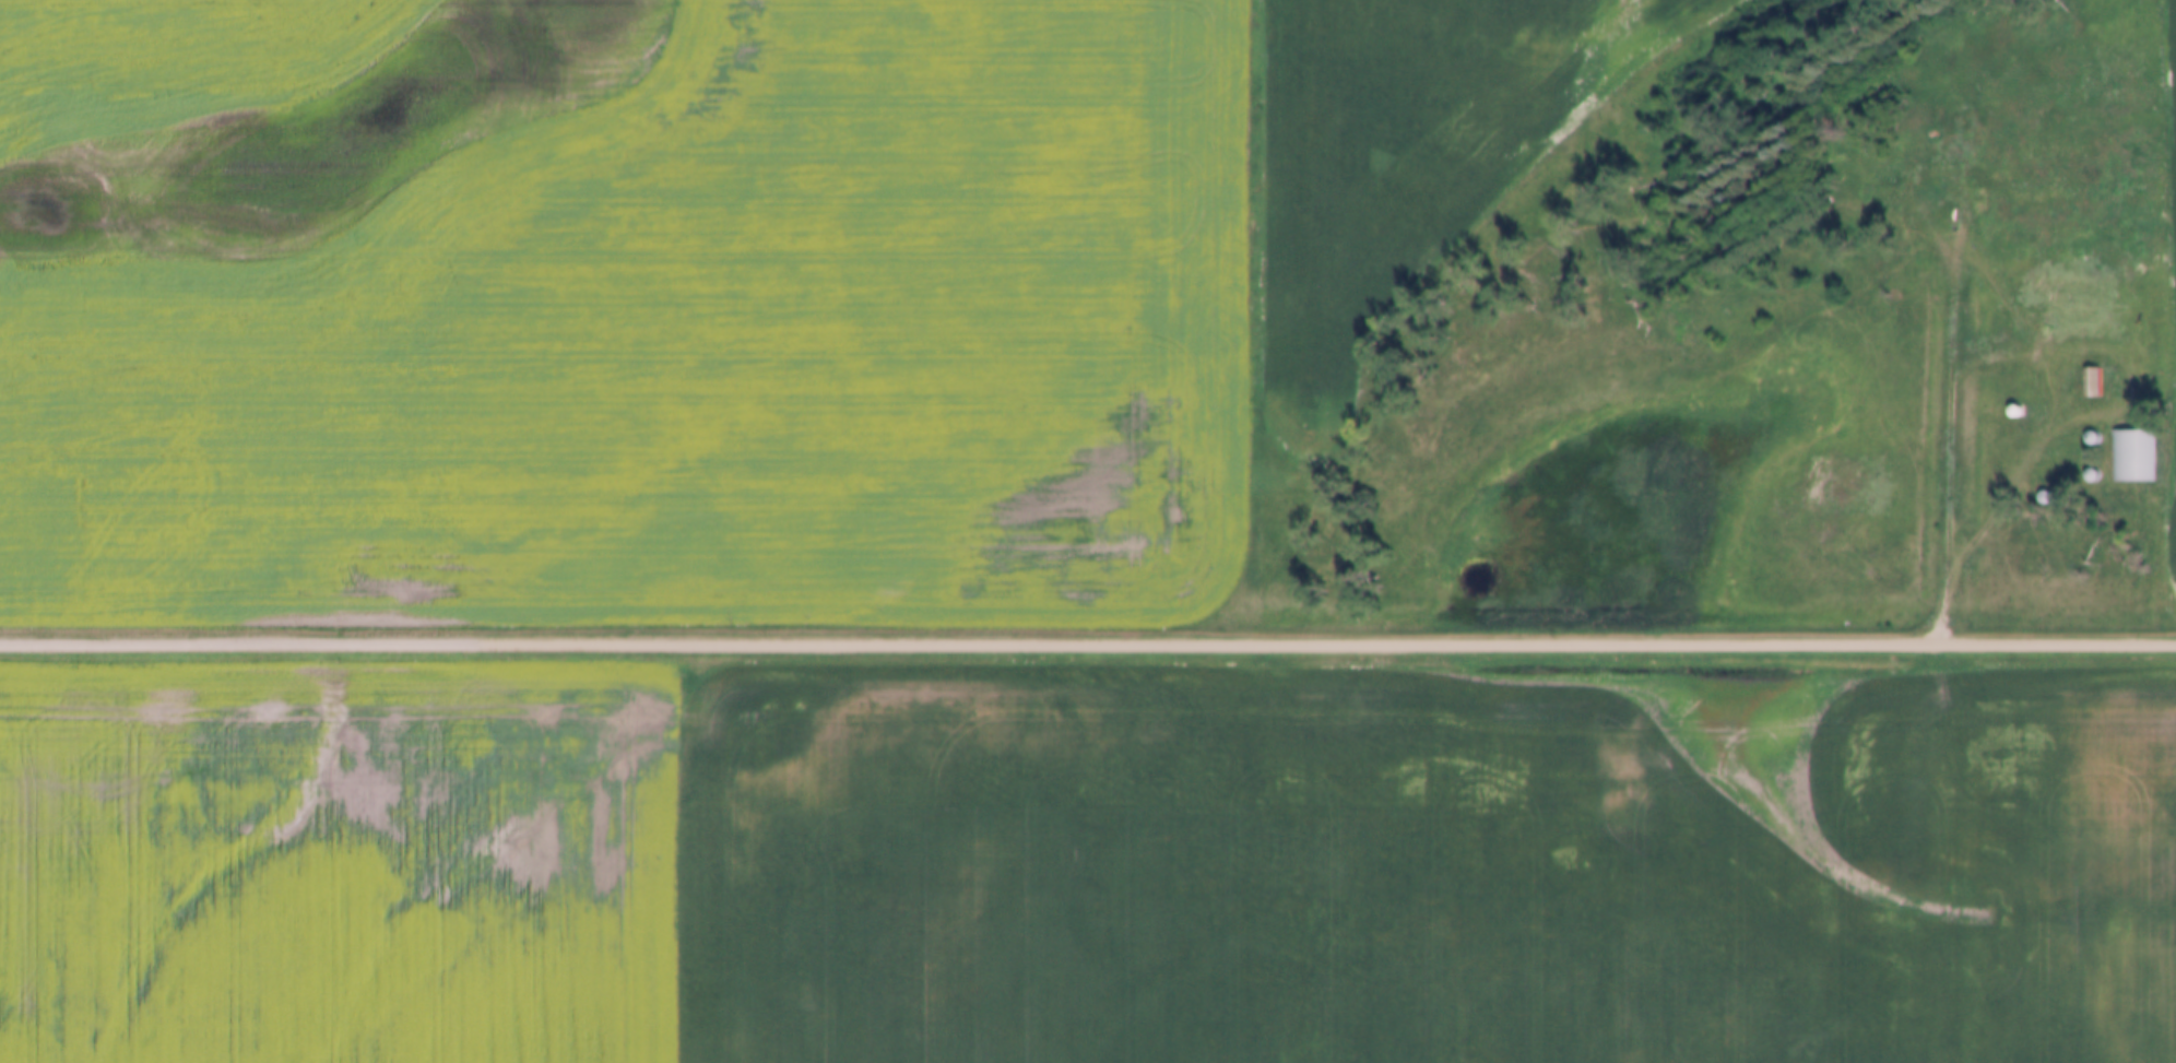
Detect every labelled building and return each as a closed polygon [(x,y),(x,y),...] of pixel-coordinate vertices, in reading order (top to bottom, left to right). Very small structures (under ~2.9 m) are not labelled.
[(2111,429),(2111,480),(2154,480),(2154,429),(2111,429)]
